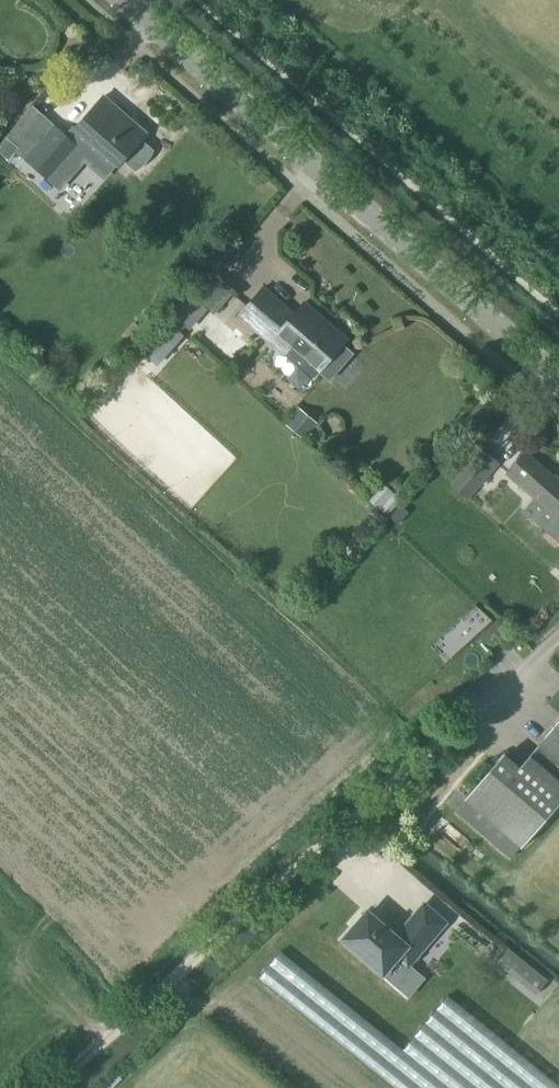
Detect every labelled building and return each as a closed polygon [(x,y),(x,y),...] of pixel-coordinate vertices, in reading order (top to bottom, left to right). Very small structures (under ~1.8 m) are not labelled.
[(102,97),(74,129),(78,132),(69,142),(52,128),(26,157),(52,180),(78,151),(87,140),(117,166),(123,160),(135,170),(144,162),(151,152),(139,141),(145,135),(126,118),(124,121),(114,112),(116,110),(102,97)] [(262,288),(238,316),(283,356),(290,347),(318,372),(321,370),(329,377),(347,356),(339,349),(341,346),(326,333),(331,328),(330,327),(328,329),(319,321),(321,319),(303,303),(293,315),(262,288)] [(450,484),(467,499),(497,465),(481,450),(450,484)] [(506,475),(507,476),(507,475),(538,502),(527,514),(523,511),(522,512),(558,544),(558,483),(526,454),(525,453),(506,475)] [(363,498),(384,517),(399,501),(378,481),(363,498)] [(464,800),(520,848),(558,803),(558,721),(514,773),(513,774),(500,763),(500,762),(498,760),(464,800)] [(509,860),(520,848),(464,800),(454,810),(509,860)] [(354,926),(343,940),(382,974),(404,948),(415,957),(445,923),(423,904),(394,938),(366,913),(363,916),(360,914),(351,924),(354,926)] [(498,961),(505,966),(537,992),(546,982),(514,956),(507,950),(498,961)]
